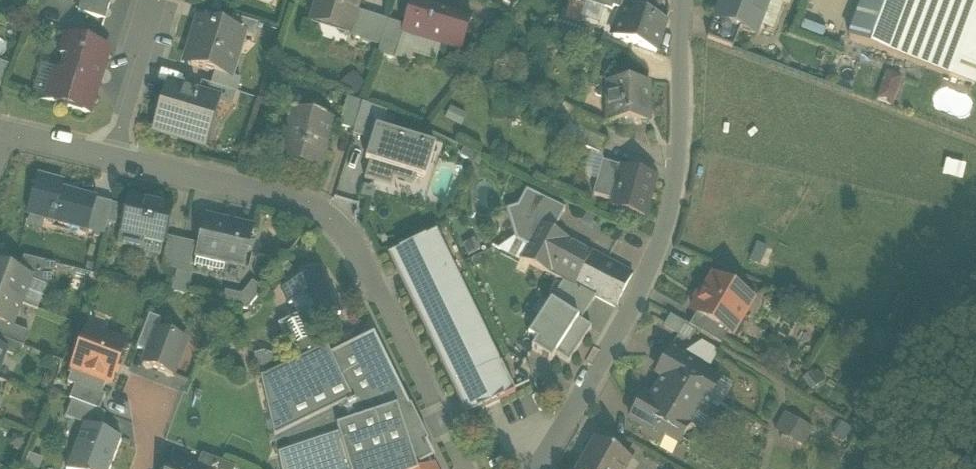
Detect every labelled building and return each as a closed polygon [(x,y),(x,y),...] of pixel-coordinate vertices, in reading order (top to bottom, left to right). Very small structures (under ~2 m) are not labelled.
[(104,20),(110,0),(81,0),(81,1),(77,11),(104,20)] [(348,37),(359,0),(318,0),(310,25),(312,26),(314,19),(348,29),(346,36),(348,37)] [(441,45),(452,11),(416,0),(412,0),(405,26),(403,34),(441,45)] [(633,44),(643,13),(647,4),(638,0),(626,0),(614,37),(633,44)] [(647,4),(643,13),(654,17),(658,5),(648,0),(647,4)] [(755,35),(758,27),(768,0),(723,0),(716,19),(715,20),(740,29),(755,35)] [(758,27),(772,32),(784,0),(768,0),(758,27)] [(849,40),(974,87),(975,82),(975,0),(864,0),(849,40)] [(452,11),(441,45),(441,46),(461,52),(472,17),(452,11)] [(352,38),(380,47),(388,22),(360,13),(352,38)] [(666,21),(654,17),(643,13),(633,44),(655,52),(666,21)] [(228,29),(253,37),(257,25),(231,17),(228,29)] [(707,38),(733,48),(740,29),(715,20),(716,19),(715,18),(707,38)] [(214,73),(232,79),(232,78),(240,53),(233,51),(238,34),(245,36),(252,38),(253,37),(228,29),(197,19),(190,40),(198,42),(191,66),(214,73)] [(312,26),(346,36),(348,29),(314,19),(312,26)] [(405,26),(388,22),(380,47),(397,51),(403,34),(405,26)] [(240,53),(245,36),(238,34),(233,51),(240,53)] [(49,102),(90,115),(99,83),(98,82),(108,49),(66,36),(60,55),(63,56),(49,102)] [(0,62),(0,85),(8,65),(0,62)] [(888,72),(877,98),(893,105),(904,78),(888,72)] [(214,73),(210,85),(236,93),(240,80),(232,78),(232,79),(214,73)] [(231,107),(236,93),(210,85),(201,82),(197,94),(197,95),(214,100),(213,102),(219,103),(231,107)] [(607,124),(641,124),(641,101),(648,101),(648,83),(607,83),(607,124)] [(154,130),(206,146),(206,144),(201,142),(213,102),(214,100),(197,95),(197,94),(168,85),(154,130)] [(341,127),(354,131),(362,103),(349,99),(341,127)] [(201,142),(206,144),(219,103),(213,102),(201,142)] [(372,142),(376,129),(381,131),(387,112),(362,103),(354,131),(352,136),(372,142)] [(559,119),(581,130),(594,136),(598,127),(563,111),(559,119)] [(286,161),(321,169),(332,121),(297,113),(286,161)] [(381,131),(376,129),(372,142),(366,162),(370,163),(364,180),(391,188),(393,180),(414,186),(416,177),(425,180),(435,148),(381,131)] [(603,140),(594,136),(581,130),(577,139),(599,149),(603,140)] [(602,162),(596,182),(617,188),(623,168),(602,162)] [(655,178),(623,168),(617,188),(613,202),(611,208),(644,218),(655,178)] [(28,214),(87,230),(96,200),(61,190),(63,184),(38,177),(28,214)] [(613,202),(617,188),(596,182),(592,196),(613,202)] [(516,241),(528,247),(540,226),(528,220),(540,198),(526,191),(517,207),(507,210),(516,241)] [(540,225),(553,232),(565,211),(540,198),(528,220),(540,226),(540,225)] [(130,199),(122,232),(145,238),(164,242),(172,209),(130,199)] [(88,231),(105,235),(112,204),(96,200),(87,230),(88,231)] [(196,257),(197,257),(195,267),(219,273),(223,272),(225,264),(244,269),(253,229),(205,217),(196,257)] [(540,225),(540,226),(528,247),(521,261),(563,282),(574,287),(574,286),(596,297),(614,307),(632,274),(592,253),(593,252),(591,251),(591,252),(586,261),(564,249),(569,240),(553,232),(540,225)] [(142,252),(145,238),(122,232),(118,246),(142,252)] [(499,366),(501,365),(436,232),(434,233),(499,366)] [(499,366),(434,233),(387,256),(466,417),(482,410),(482,411),(500,403),(499,402),(515,394),(501,365),(499,366)] [(163,267),(176,270),(183,243),(169,240),(163,267)] [(591,252),(569,240),(564,249),(586,261),(591,252)] [(195,246),(183,243),(176,270),(188,273),(195,246)] [(30,280),(47,287),(56,265),(24,258),(18,274),(31,279),(30,280)] [(21,304),(30,280),(31,279),(18,274),(0,268),(0,295),(21,304)] [(293,303),(299,315),(308,332),(309,331),(319,327),(323,325),(322,323),(340,315),(319,271),(286,287),(293,303)] [(727,333),(731,335),(744,313),(751,300),(744,296),(713,278),(693,313),(696,315),(727,333)] [(563,282),(550,301),(580,321),(596,297),(574,286),(574,287),(563,282)] [(289,305),(293,303),(286,287),(281,289),(289,305)] [(254,308),(257,290),(246,288),(245,295),(229,293),(227,304),(254,308)] [(21,304),(0,295),(0,323),(12,328),(12,327),(21,304)] [(591,328),(580,321),(550,301),(528,337),(536,342),(531,349),(551,362),(556,355),(568,363),(591,328)] [(318,352),(309,331),(308,332),(299,315),(280,325),(298,362),(318,352)] [(689,326),(720,345),(727,333),(696,315),(689,326)] [(136,349),(147,353),(156,330),(157,331),(161,320),(149,316),(136,349)] [(665,327),(678,335),(684,326),(670,318),(665,327)] [(24,348),(29,333),(12,327),(12,328),(0,323),(0,338),(24,348)] [(143,365),(173,376),(186,342),(157,331),(156,330),(147,353),(143,365)] [(75,386),(101,396),(102,395),(106,383),(110,384),(125,345),(92,332),(87,345),(83,343),(67,384),(75,387),(75,386)] [(432,465),(430,462),(434,460),(426,443),(428,442),(410,407),(409,408),(374,334),(365,338),(333,354),(330,355),(326,348),(318,352),(298,362),(260,380),(281,468),(434,468),(432,465)] [(24,348),(0,338),(0,351),(5,353),(4,354),(19,360),(24,348)] [(262,376),(279,370),(272,351),(255,357),(262,376)] [(695,430),(696,429),(702,417),(713,400),(710,399),(706,397),(716,381),(697,369),(699,365),(686,357),(683,361),(670,353),(657,375),(663,379),(650,401),(644,397),(630,421),(646,430),(644,434),(659,443),(664,436),(678,445),(689,426),(695,430)] [(720,383),(716,381),(706,397),(710,399),(720,383)] [(72,401),(99,412),(105,397),(102,395),(101,396),(75,386),(75,387),(70,400),(72,401)] [(84,425),(99,431),(106,414),(99,412),(72,401),(66,418),(84,425)] [(791,414),(780,430),(803,446),(814,431),(791,414)] [(709,421),(702,417),(696,429),(702,432),(709,421)] [(107,468),(110,468),(121,439),(99,431),(84,425),(72,456),(107,468)] [(671,454),(678,445),(664,436),(659,443),(658,446),(671,454)] [(630,461),(595,441),(582,464),(582,463),(579,468),(625,468),(630,461)] [(72,456),(67,468),(107,468),(72,456)] [(235,468),(202,456),(197,468),(235,468)] [(171,460),(167,468),(193,468),(171,460)]
